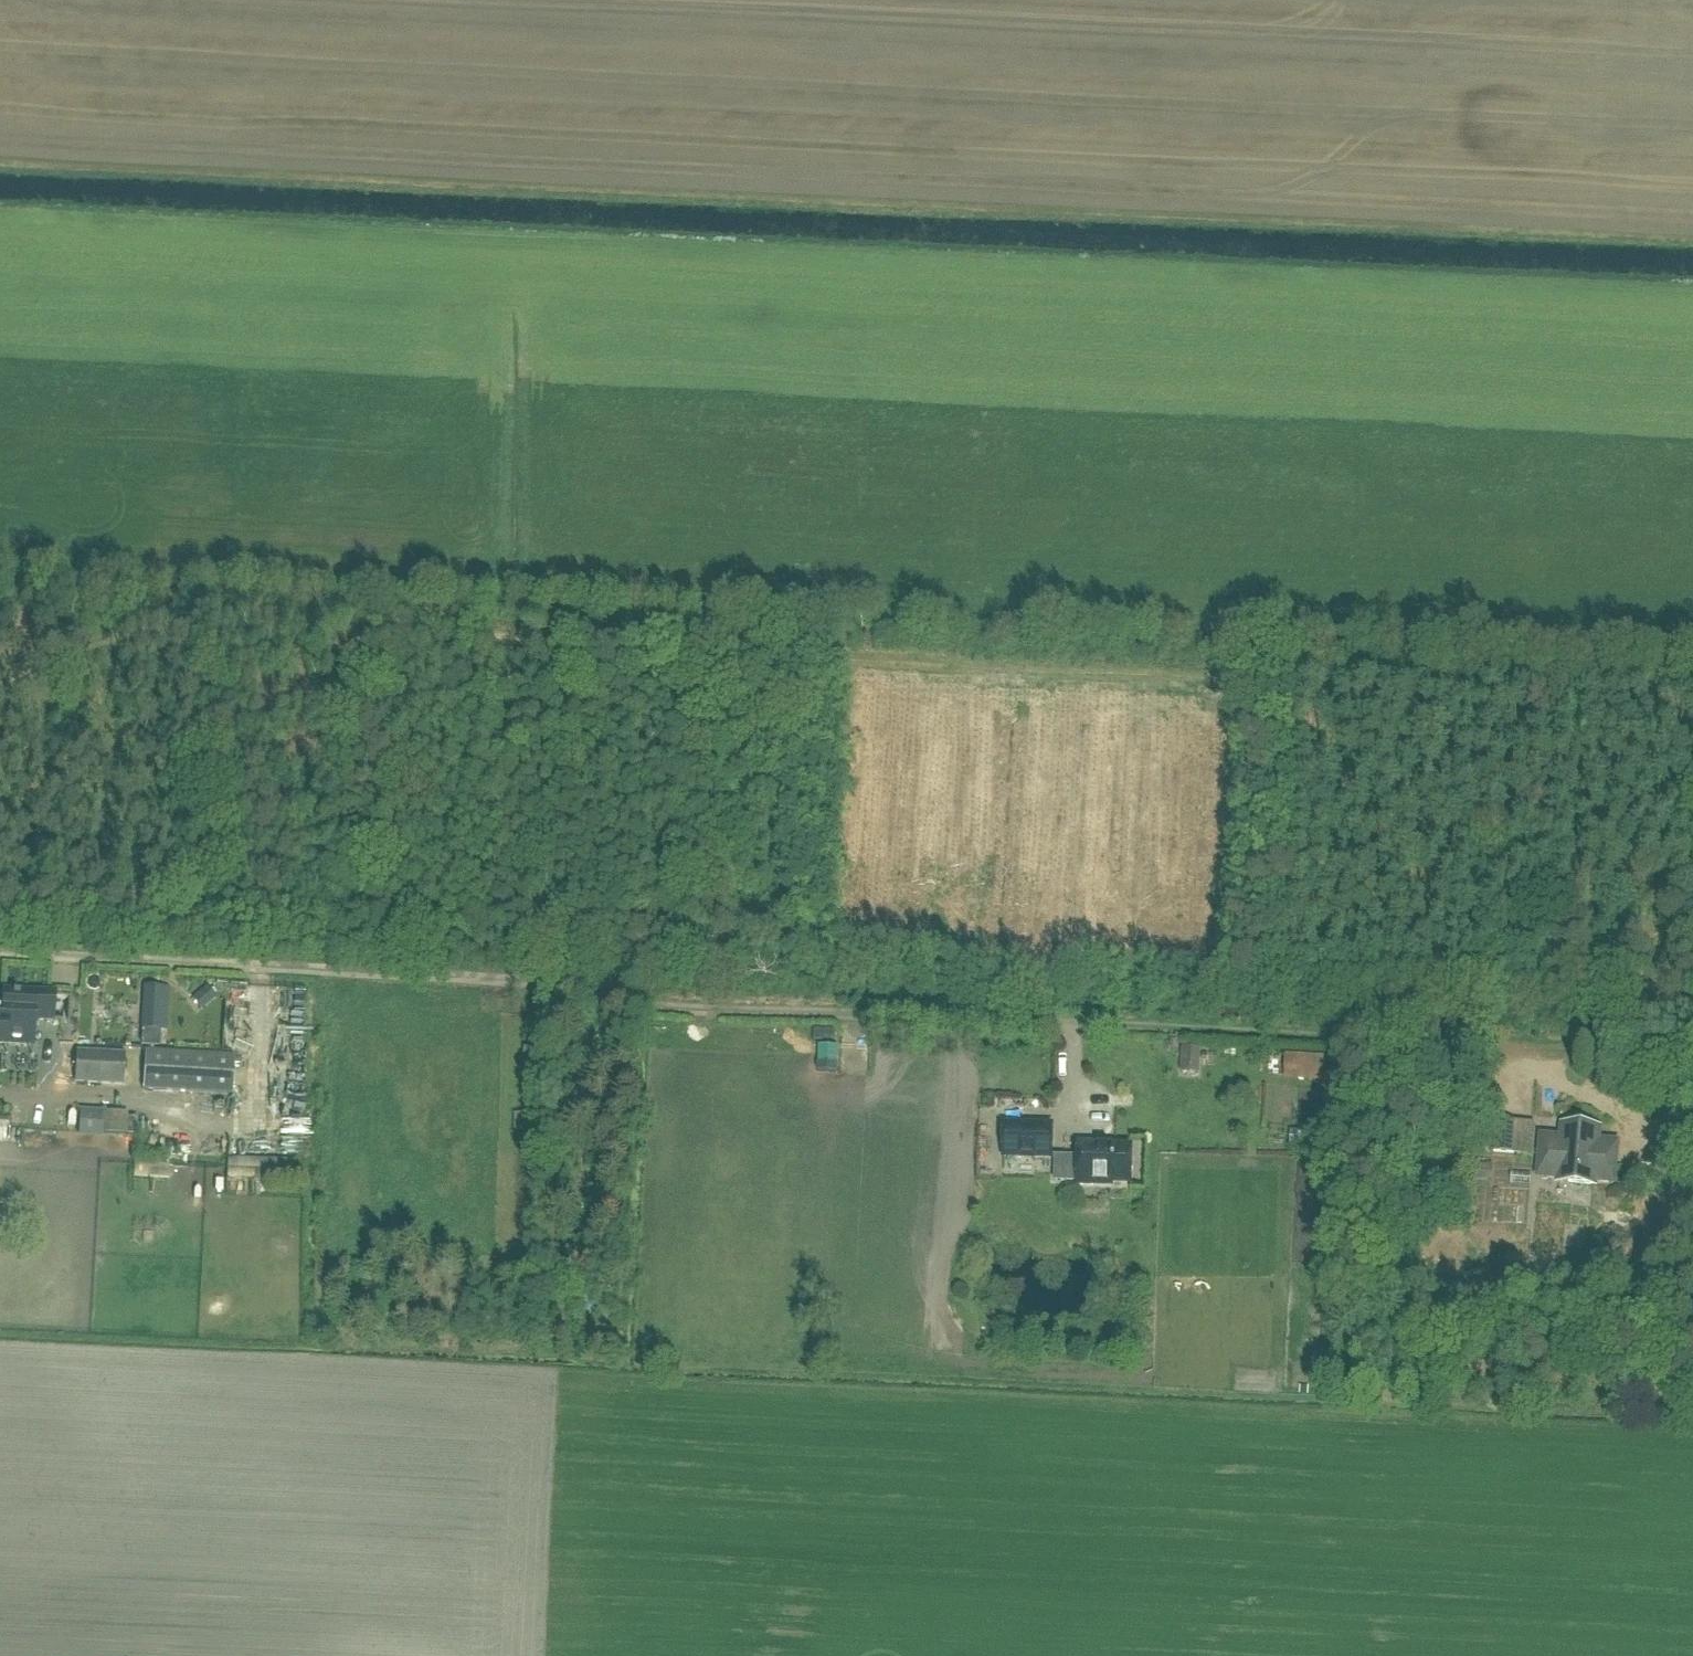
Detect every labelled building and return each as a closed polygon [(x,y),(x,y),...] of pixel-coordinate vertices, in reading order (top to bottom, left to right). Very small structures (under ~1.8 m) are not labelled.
[(4,992),(3,1004),(0,1004),(0,1043),(32,1046),(33,1021),(52,1022),(53,995),(4,992)] [(8,1065),(24,1065),(24,1050),(8,1049),(8,1065)] [(123,1086),(125,1055),(77,1051),(75,1082),(123,1086)] [(145,1051),(143,1088),(233,1094),(235,1057),(145,1051)] [(1322,1082),(1323,1058),(1288,1057),(1287,1081),(1322,1082)] [(1516,1123),(1496,1121),(1493,1153),(1514,1154),(1516,1123)] [(1004,1125),(1003,1158),(1052,1159),(1052,1126),(1004,1125)] [(1543,1139),(1540,1176),(1569,1178),(1568,1183),(1593,1185),(1593,1180),(1612,1182),(1615,1145),(1596,1144),(1597,1130),(1573,1128),(1572,1141),(1543,1139)] [(1078,1144),(1077,1185),(1112,1186),(1112,1183),(1131,1184),(1131,1148),(1113,1148),(1113,1145),(1078,1144)]
